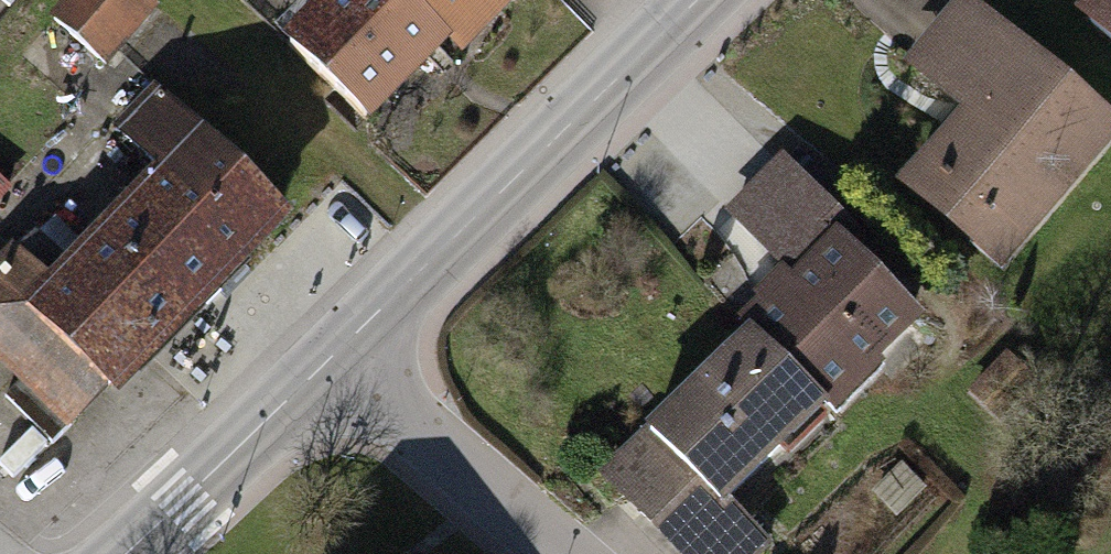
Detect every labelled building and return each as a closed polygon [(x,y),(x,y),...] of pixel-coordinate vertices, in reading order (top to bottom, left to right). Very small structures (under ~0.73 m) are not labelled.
[(158,0),(76,0),(58,23),(119,72),(170,10),(158,0)] [(432,0),(324,0),(279,46),(377,141),(474,41),(432,0)] [(474,41),(514,0),(432,0),(474,41)] [(963,0),(910,60),(976,117),(919,182),(1009,260),(1110,144),(1110,129),(963,0)] [(1091,18),(1110,36),(1110,0),(1107,0),(1091,18)] [(170,180),(154,197),(238,277),(311,201),(175,71),(118,130),(170,180)] [(860,220),(795,155),(741,209),(807,273),(860,220)] [(0,175),(0,214),(19,196),(0,175)] [(238,277),(154,197),(91,264),(49,224),(0,276),(0,339),(93,428),(134,386),(238,277)] [(756,338),(825,406),(912,318),(843,250),(756,338)] [(663,431),(732,499),(825,406),(756,338),(663,431)] [(663,431),(617,478),(694,553),(751,553),(769,535),(732,499),(663,431)]
